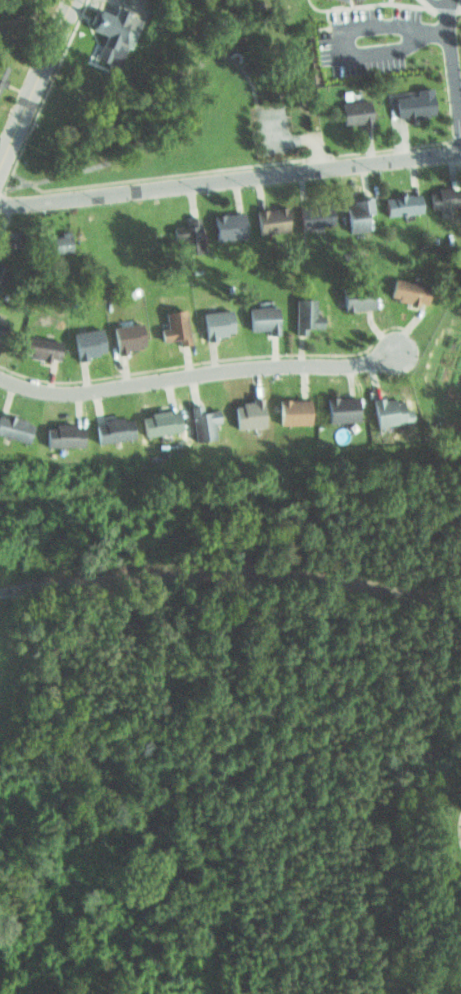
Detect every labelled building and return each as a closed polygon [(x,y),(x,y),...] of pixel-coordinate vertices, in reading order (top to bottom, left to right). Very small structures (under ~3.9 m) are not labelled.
[(106,36),(97,59),(115,66),(134,15),(117,9),(114,17),(98,11),(91,30),(106,36)] [(3,95),(0,94),(0,62),(12,66),(3,95)] [(430,114),(392,117),(390,97),(411,95),(411,85),(427,84),(430,114)] [(367,124),(337,127),(334,100),(364,97),(367,124)] [(459,206),(429,209),(427,188),(457,185),(459,206)] [(414,211),(385,214),(383,194),(412,191),(414,211)] [(346,233),(341,199),(368,196),(370,214),(359,215),(361,231),(346,233)] [(329,225),(299,228),(297,207),(327,204),(329,225)] [(212,240),(240,237),(237,207),(209,209),(212,240)] [(285,229),(255,232),(253,211),(283,208),(285,229)] [(196,213),(201,249),(185,252),(183,239),(172,240),(170,226),(185,225),(183,215),(196,213)] [(71,251),(42,254),(40,233),(69,231),(71,251)] [(1,293),(11,267),(0,263),(0,293),(1,293)] [(429,281),(386,271),(380,295),(423,305),(429,281)] [(340,313),(367,311),(365,281),(338,282),(340,313)] [(291,294),(290,334),(305,334),(305,326),(319,326),(319,313),(311,313),(312,294),(291,294)] [(157,341),(174,339),(175,346),(187,345),(182,302),(160,305),(162,325),(155,326),(157,341)] [(276,337),(266,338),(264,327),(244,330),(241,308),(272,304),(276,337)] [(200,340),(228,338),(225,307),(197,310),(200,340)] [(112,353),(140,349),(135,319),(108,323),(112,353)] [(0,320),(0,344),(1,344),(9,324),(0,320)] [(74,360),(102,356),(97,326),(70,330),(74,360)] [(15,352),(52,360),(56,339),(20,331),(15,352)] [(324,423),(352,420),(348,389),(321,392),(324,423)] [(274,427),(302,424),(299,393),(271,396),(274,427)] [(235,428),(262,425),(259,394),(231,397),(235,428)] [(409,421),(370,425),(366,397),(374,396),(374,401),(394,399),(398,409),(408,408),(409,421)] [(190,444),(182,405),(197,402),(198,410),(212,407),(215,420),(207,422),(210,440),(190,444)] [(171,406),(135,412),(138,433),(175,428),(171,406)] [(0,414),(0,436),(24,442),(29,421),(0,414)] [(123,415),(86,421),(89,442),(126,436),(123,415)] [(78,422),(41,425),(43,446),(80,444),(78,422)]
